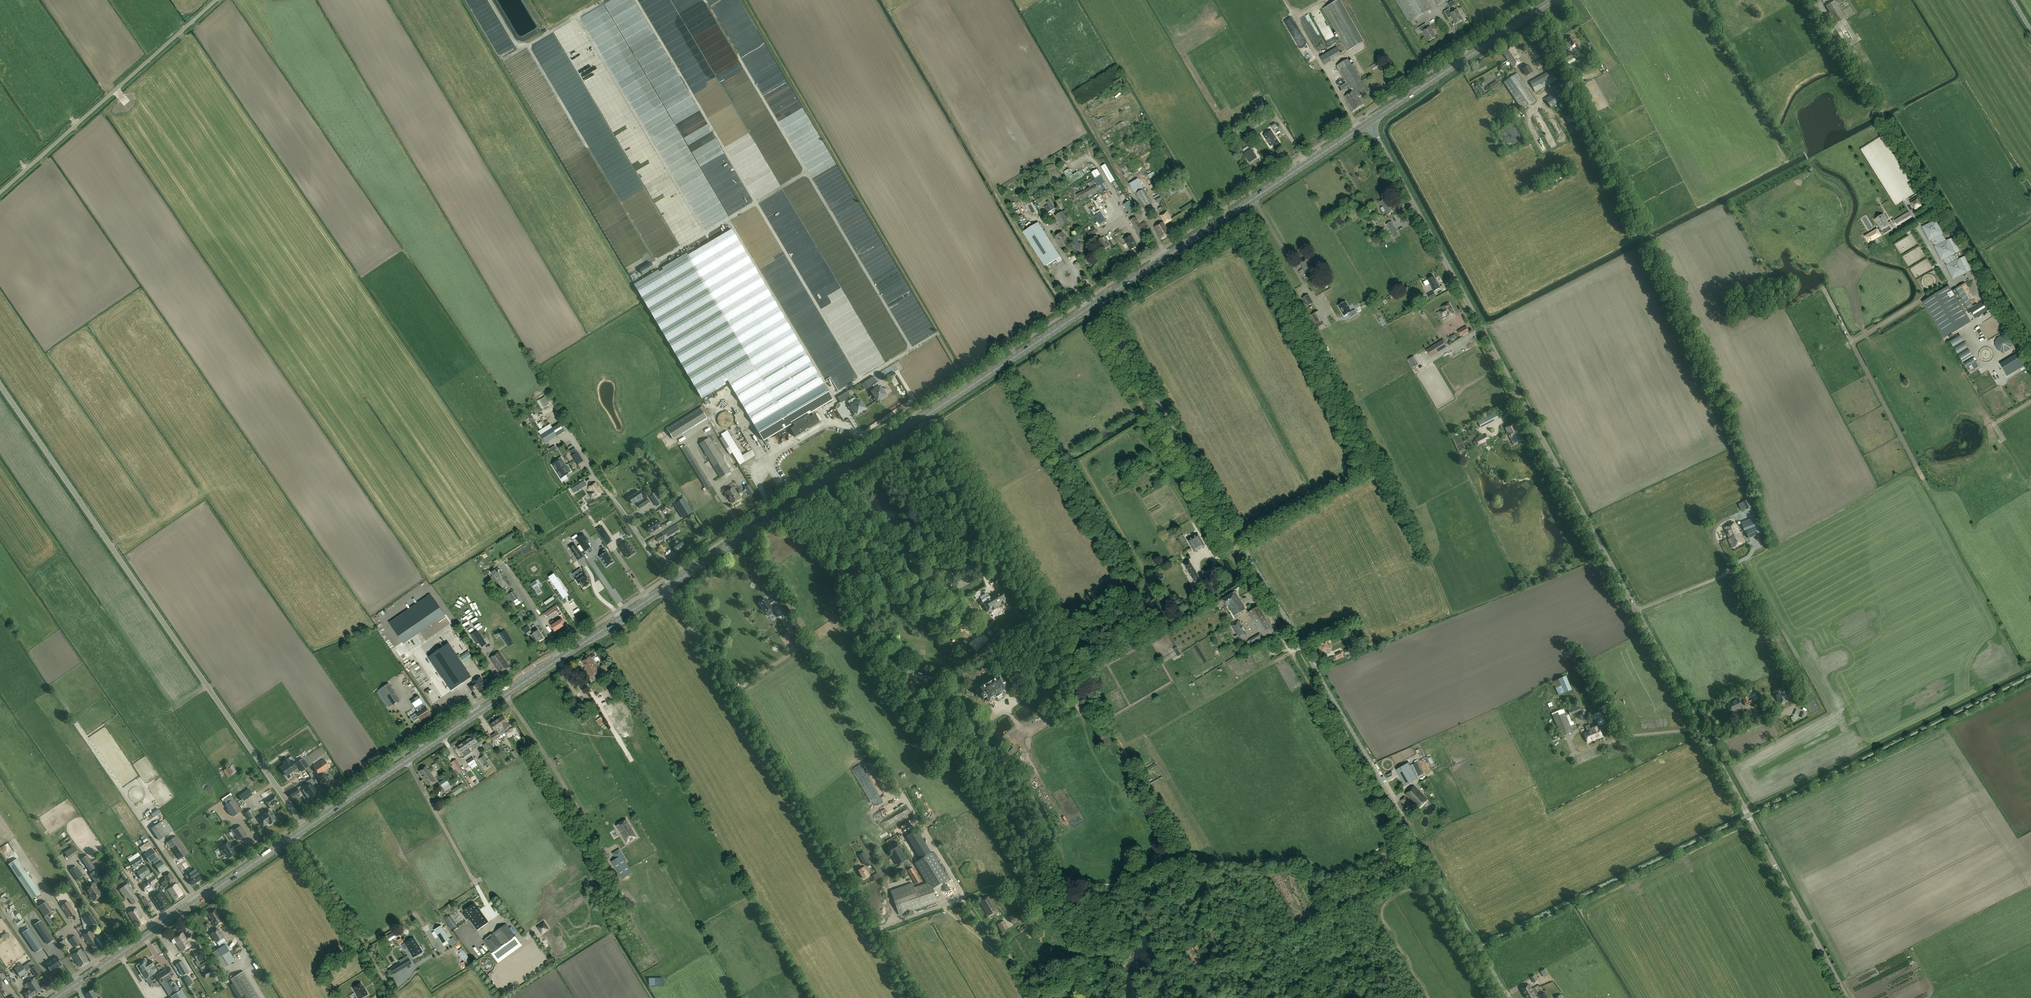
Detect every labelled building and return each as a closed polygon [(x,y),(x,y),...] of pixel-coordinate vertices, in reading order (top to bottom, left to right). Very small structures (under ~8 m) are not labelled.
[(630,50),(653,38),(651,33),(651,34),(648,29),(645,29),(644,26),(648,24),(646,20),(641,21),(642,21),(639,23),(638,13),(633,14),(636,12),(634,9),(630,10),(637,6),(635,3),(633,3),(633,1),(632,0),(605,0),(604,1),(630,50)] [(1409,23),(1431,9),(1425,0),(1395,0),(1409,23)] [(1835,0),(1826,6),(1836,23),(1846,18),(1835,0)] [(1323,10),(1347,52),(1363,43),(1339,1),(1323,10)] [(1823,2),(1817,5),(1821,13),(1827,10),(1823,2)] [(1309,11),(1324,40),(1331,37),(1315,8),(1309,11)] [(1448,19),(1451,17),(1455,24),(1462,20),(1456,10),(1451,13),(1449,9),(1444,12),(1448,19)] [(1853,12),(1845,16),(1852,28),(1860,24),(1853,12)] [(1430,27),(1428,28),(1426,24),(1418,28),(1421,32),(1422,31),(1428,42),(1435,37),(1432,32),(1430,27)] [(1576,39),(1575,40),(1572,36),(1567,40),(1571,47),(1575,45),(1579,50),(1582,48),(1576,39)] [(1503,52),(1513,68),(1523,61),(1516,51),(1517,51),(1513,45),(1503,52)] [(1337,47),(1320,57),(1324,65),(1341,55),(1342,54),(1341,52),(1340,53),(1337,47)] [(1533,61),(1541,56),(1534,47),(1526,52),(1528,55),(1529,55),(1533,61)] [(1571,52),(1561,58),(1568,67),(1573,64),(1571,61),(1575,58),(1571,52)] [(1336,66),(1339,70),(1352,92),(1344,96),(1353,110),(1363,105),(1358,97),(1368,91),(1351,64),(1348,59),(1336,66)] [(1543,59),(1534,62),(1537,68),(1545,64),(1543,59)] [(1379,61),(1371,66),(1373,71),(1382,65),(1379,61)] [(1533,72),(1528,64),(1522,68),(1527,76),(1533,72)] [(1535,92),(1558,79),(1558,80),(1560,79),(1561,81),(1564,79),(1561,74),(1556,76),(1553,69),(1530,82),(1535,92)] [(623,82),(626,87),(631,85),(630,83),(645,75),(643,72),(623,82)] [(1536,101),(1517,73),(1504,82),(1522,110),(1536,101)] [(634,82),(629,85),(631,93),(627,95),(636,112),(652,104),(654,107),(660,103),(659,96),(666,109),(683,99),(673,101),(672,96),(682,91),(681,85),(675,86),(671,88),(669,84),(654,92),(645,75),(646,80),(634,82)] [(1490,85),(1493,90),(1498,87),(1495,82),(1490,85)] [(1551,108),(1565,99),(1559,89),(1545,99),(1551,108)] [(1259,124),(1273,116),(1271,112),(1257,120),(1259,124)] [(672,120),(652,131),(654,135),(651,137),(653,140),(668,132),(665,128),(674,124),(672,120)] [(1529,126),(1534,140),(1540,138),(1536,128),(1534,129),(1533,125),(1529,126)] [(1278,142),(1271,131),(1264,136),(1271,146),(1272,145),(1277,142),(1278,142)] [(1278,136),(1286,153),(1293,150),(1286,133),(1278,136)] [(664,157),(681,149),(683,154),(686,158),(689,157),(687,154),(690,152),(683,138),(674,142),(677,147),(662,154),(664,157)] [(1132,146),(1113,152),(1114,156),(1115,156),(1117,162),(1129,159),(1128,155),(1134,153),(1132,146)] [(1251,149),(1243,154),(1249,163),(1257,158),(1251,149)] [(638,161),(632,164),(646,190),(667,179),(664,174),(663,174),(658,165),(660,164),(655,155),(639,163),(638,161)] [(1124,162),(1118,165),(1121,171),(1127,168),(1124,162)] [(1103,165),(1101,167),(1106,175),(1111,183),(1113,182),(1115,181),(1110,172),(1105,164),(1103,165)] [(1097,169),(1092,173),(1095,178),(1100,174),(1097,169)] [(1072,175),(1066,178),(1069,184),(1075,180),(1072,175)] [(1172,195),(1185,187),(1182,183),(1174,187),(1173,186),(1168,189),(1172,195)] [(1080,201),(1088,197),(1088,198),(1097,193),(1097,191),(1099,190),(1095,184),(1076,195),(1080,201)] [(1135,194),(1143,208),(1152,203),(1144,189),(1135,194)] [(1110,195),(1097,206),(1102,211),(1103,210),(1109,217),(1121,207),(1110,195)] [(1389,198),(1381,203),(1388,214),(1396,210),(1389,198)] [(1014,200),(1011,202),(1018,215),(1022,213),(1014,200)] [(1032,214),(1037,212),(1032,200),(1027,203),(1032,214)] [(1124,205),(1130,216),(1137,213),(1130,201),(1124,205)] [(1914,201),(1910,203),(1916,212),(1919,210),(1914,201)] [(1093,203),(1084,209),(1089,218),(1098,213),(1093,203)] [(1165,224),(1172,220),(1167,211),(1160,215),(1161,216),(1160,216),(1164,224),(1165,223),(1165,224)] [(1055,216),(1063,229),(1069,226),(1070,227),(1072,225),(1071,224),(1070,224),(1062,212),(1055,216)] [(1909,212),(1898,218),(1901,224),(1912,217),(1909,212)] [(1875,219),(1882,230),(1884,233),(1891,229),(1889,226),(1890,225),(1883,214),(1875,219)] [(1141,240),(1147,237),(1136,217),(1130,221),(1141,240)] [(1936,220),(1923,226),(1930,241),(1931,240),(1936,246),(1934,246),(1941,261),(1943,260),(1947,265),(1946,265),(1953,279),(1967,272),(1960,258),(1957,259),(1954,254),(1955,254),(1949,239),(1946,241),(1942,234),(1943,234),(1936,220)] [(1391,221),(1386,224),(1393,237),(1398,234),(1391,221)] [(1141,224),(1145,233),(1150,230),(1145,222),(1141,224)] [(1163,222),(1155,227),(1161,238),(1170,234),(1163,222)] [(1060,257),(1039,223),(1023,232),(1045,267),(1056,259),(1058,263),(1062,260),(1060,257)] [(1090,236),(1094,243),(1101,252),(1107,248),(1110,246),(1106,240),(1104,237),(1101,239),(1101,238),(1099,239),(1097,236),(1095,237),(1094,235),(1097,232),(1095,228),(1092,230),(1089,226),(1085,229),(1087,232),(1086,232),(1089,237),(1090,236)] [(824,384),(772,296),(732,229),(688,256),(687,254),(634,285),(701,397),(728,381),(754,425),(824,384)] [(1877,229),(1870,233),(1875,239),(1881,235),(1877,229)] [(1062,232),(1055,237),(1062,248),(1069,243),(1062,232)] [(1130,250),(1137,246),(1131,236),(1124,240),(1130,250)] [(1307,259),(1300,263),(1307,276),(1314,271),(1307,259)] [(640,269),(642,273),(654,265),(652,262),(640,269)] [(1433,276),(1427,280),(1434,291),(1440,288),(1433,276)] [(1952,291),(1949,286),(1923,302),(1944,338),(1971,321),(1964,311),(1973,306),(1960,286),(1952,291)] [(1805,297),(1799,287),(1781,297),(1787,307),(1805,297)] [(1430,300),(1436,297),(1433,292),(1427,295),(1430,300)] [(1308,294),(1302,298),(1307,307),(1313,303),(1308,294)] [(1337,304),(1343,315),(1351,311),(1345,300),(1337,304)] [(1367,300),(1360,303),(1362,308),(1369,305),(1367,300)] [(1980,303),(1967,311),(1969,315),(1972,313),(1975,318),(1989,310),(1984,301),(1980,303)] [(1443,317),(1446,315),(1447,317),(1454,313),(1449,303),(1441,308),(1442,310),(1439,311),(1443,317)] [(1317,308),(1306,314),(1313,326),(1315,325),(1323,321),(1324,320),(1317,308)] [(1323,321),(1315,325),(1319,331),(1326,327),(1323,321)] [(1460,337),(1469,332),(1466,326),(1457,331),(1460,337)] [(938,333),(912,347),(914,351),(940,337),(938,333)] [(2000,351),(2003,352),(2005,352),(2008,350),(2010,349),(2011,346),(2011,344),(2011,341),(2010,338),(2007,336),(2004,335),(2001,335),(1999,336),(1996,338),(1995,341),(1994,344),(1995,347),(1997,349),(2000,351)] [(1444,339),(1426,350),(1431,357),(1448,346),(1444,339)] [(2000,364),(2007,376),(2009,375),(2011,373),(2024,366),(2017,354),(2000,364)] [(1408,360),(1413,368),(1418,365),(1413,357),(1408,360)] [(1973,358),(1963,364),(1965,367),(1971,364),(1975,369),(1978,367),(1973,358)] [(2023,381),(2019,374),(2017,375),(2015,371),(2011,373),(2009,375),(2011,378),(2007,380),(2007,379),(2002,382),(2002,383),(2001,384),(2004,390),(2008,387),(2009,389),(2015,385),(2017,389),(2015,390),(2022,402),(2030,397),(2030,380),(2023,385),(2021,382),(2023,381)] [(873,385),(878,382),(874,376),(865,382),(869,388),(873,385)] [(833,400),(824,384),(754,425),(764,441),(790,426),(811,413),(833,400)] [(885,395),(880,387),(872,392),(878,400),(885,395)] [(851,396),(848,391),(838,397),(841,403),(845,401),(845,400),(851,396)] [(544,397),(539,400),(544,407),(549,404),(544,397)] [(860,400),(852,406),(857,413),(865,408),(860,400)] [(673,439),(707,418),(701,407),(667,429),(673,439)] [(1477,421),(1481,429),(1499,419),(1495,411),(1477,421)] [(721,426),(723,428),(726,428),(729,428),(731,426),(733,424),(734,421),(734,418),(733,415),(731,413),(728,412),(726,412),(723,412),(721,413),(719,416),(718,418),(718,421),(719,424),(721,426)] [(813,416),(811,413),(790,426),(791,428),(790,429),(795,437),(805,431),(805,430),(809,428),(819,422),(815,414),(813,416)] [(560,423),(552,428),(556,436),(565,431),(560,423)] [(1524,440),(1519,430),(1516,423),(1505,428),(1514,445),(1524,440)] [(552,428),(540,435),(545,443),(556,436),(552,428)] [(754,456),(754,453),(752,450),(743,455),(727,431),(721,434),(740,465),(754,456)] [(1489,439),(1486,434),(1476,440),(1476,441),(1474,442),(1476,446),(1478,445),(1479,446),(1486,442),(1486,441),(1489,439)] [(731,472),(710,437),(700,444),(721,478),(731,472)] [(687,445),(681,449),(707,490),(712,486),(687,445)] [(558,460),(552,465),(556,471),(566,465),(561,457),(558,459),(558,460)] [(566,465),(556,471),(561,478),(568,474),(568,473),(571,471),(567,465),(566,465)] [(571,488),(574,493),(586,485),(583,481),(571,488)] [(596,483),(588,488),(591,492),(588,493),(591,499),(601,492),(596,483)] [(734,488),(726,492),(733,503),(740,499),(736,493),(737,493),(734,488)] [(649,503),(647,498),(644,500),(643,498),(639,491),(635,493),(633,493),(631,494),(630,496),(631,496),(629,497),(633,504),(637,501),(639,504),(638,504),(641,508),(649,503)] [(657,506),(663,502),(656,492),(650,496),(657,506)] [(675,504),(683,518),(693,512),(684,498),(675,504)] [(1742,512),(1755,506),(1752,500),(1749,502),(1748,500),(1739,504),(1742,512)] [(1756,526),(1753,520),(1753,518),(1741,522),(1744,530),(1756,526)] [(658,519),(647,526),(647,528),(647,529),(648,532),(650,532),(651,533),(654,531),(659,528),(662,526),(658,519)] [(1729,538),(1740,533),(1735,523),(1725,528),(1730,539),(1729,538)] [(676,524),(664,532),(667,536),(679,529),(676,524)] [(1759,525),(1746,531),(1749,539),(1763,532),(1759,525)] [(602,527),(596,531),(606,545),(612,541),(602,527)] [(656,537),(658,542),(665,538),(662,533),(656,537)] [(1744,543),(1740,533),(1729,538),(1730,539),(1729,540),(1733,548),(1744,543)] [(1198,534),(1187,540),(1194,553),(1205,546),(1198,534)] [(672,545),(676,551),(680,549),(680,548),(685,545),(681,540),(678,542),(675,538),(673,540),(675,543),(672,545)] [(572,541),(567,544),(576,557),(581,554),(572,541)] [(628,542),(620,546),(628,557),(635,552),(628,542)] [(582,548),(585,551),(591,547),(588,543),(588,544),(582,548)] [(603,554),(598,557),(606,567),(613,562),(605,549),(601,552),(603,554)] [(1190,563),(1185,566),(1195,583),(1200,580),(1190,563)] [(488,570),(483,574),(487,580),(489,579),(488,578),(492,576),(488,570)] [(577,577),(575,578),(575,579),(576,579),(576,580),(577,582),(578,584),(579,583),(580,583),(581,585),(583,588),(584,587),(584,586),(585,587),(585,586),(585,587),(586,587),(587,586),(588,586),(588,585),(588,584),(589,584),(588,583),(588,582),(587,582),(587,581),(586,581),(587,580),(588,580),(587,579),(587,578),(586,576),(584,574),(584,573),(583,572),(582,571),(581,570),(579,571),(577,572),(578,574),(579,575),(577,577)] [(496,585),(503,580),(497,572),(495,574),(494,572),(491,573),(493,576),(496,579),(495,580),(497,583),(496,584),(496,585)] [(555,577),(551,580),(554,584),(558,590),(555,592),(558,596),(561,600),(563,599),(565,598),(564,596),(565,595),(567,593),(561,585),(555,577)] [(503,580),(496,585),(499,588),(501,587),(503,590),(505,593),(507,591),(506,588),(507,587),(503,580)] [(509,594),(513,601),(518,597),(514,591),(509,594)] [(983,603),(989,612),(992,610),(996,608),(996,607),(1002,604),(1002,605),(1006,602),(1005,602),(1009,600),(1004,592),(991,599),(989,596),(982,601),(984,603),(983,603)] [(1235,592),(1222,599),(1226,606),(1228,605),(1234,616),(1245,609),(1235,592)] [(430,595),(389,623),(403,644),(444,615),(430,595)] [(775,612),(773,610),(773,609),(777,605),(784,615),(790,611),(783,601),(780,603),(775,597),(768,602),(766,599),(760,603),(767,614),(769,617),(775,612)] [(556,605),(543,613),(546,618),(556,611),(557,613),(560,611),(559,609),(556,605)] [(1271,627),(1258,606),(1248,612),(1261,634),(1263,638),(1274,632),(1271,627)] [(551,626),(555,632),(563,627),(562,625),(564,624),(562,620),(560,621),(555,623),(554,622),(553,621),(551,623),(550,624),(551,626)] [(1235,638),(1238,637),(1239,640),(1247,635),(1238,620),(1230,625),(1236,635),(1234,636),(1235,638)] [(525,634),(531,630),(528,626),(524,628),(523,627),(520,628),(525,634)] [(533,634),(531,636),(536,642),(538,641),(538,642),(543,639),(538,630),(537,631),(536,629),(534,630),(535,632),(533,634)] [(1352,629),(1347,631),(1351,640),(1356,638),(1352,629)] [(478,632),(472,636),(478,645),(480,643),(483,648),(487,645),(478,632)] [(1251,645),(1263,638),(1260,633),(1248,640),(1251,645)] [(791,640),(799,651),(800,650),(806,646),(799,635),(791,640)] [(506,638),(504,639),(506,643),(508,647),(511,645),(513,644),(511,640),(508,636),(506,638)] [(496,637),(489,639),(492,649),(499,647),(496,637)] [(1327,642),(1318,646),(1321,652),(1329,648),(1327,642)] [(448,643),(428,657),(451,691),(471,677),(448,643)] [(464,664),(472,658),(468,652),(460,658),(464,664)] [(499,652),(490,658),(500,673),(509,667),(499,652)] [(585,668),(593,663),(595,662),(594,659),(596,657),(594,654),(582,662),(585,668)] [(593,663),(585,668),(591,677),(601,671),(599,669),(597,670),(593,663)] [(605,675),(611,672),(607,663),(601,667),(605,675)] [(1001,675),(981,687),(984,693),(981,694),(983,698),(986,697),(989,702),(1009,690),(1001,675)] [(1553,682),(1559,695),(1572,689),(1566,676),(1553,682)] [(473,683),(468,686),(472,691),(477,688),(480,693),(487,688),(480,677),(473,682),(473,683)] [(388,684),(378,691),(389,707),(399,700),(388,684)] [(1780,704),(1788,699),(1782,688),(1774,692),(1780,704)] [(1747,696),(1747,697),(1743,699),(1746,705),(1755,701),(1753,698),(1757,696),(1755,692),(1747,696)] [(1590,696),(1594,706),(1602,703),(1601,702),(1603,701),(1602,698),(1600,699),(1598,693),(1590,696)] [(417,709),(419,712),(416,714),(421,721),(430,715),(425,707),(425,708),(419,697),(416,699),(415,698),(411,701),(416,710),(417,709)] [(1739,699),(1729,704),(1732,712),(1736,710),(1743,707),(1739,699)] [(1566,705),(1570,715),(1582,710),(1578,701),(1566,705)] [(620,706),(622,712),(630,708),(628,703),(620,706)] [(614,719),(616,722),(624,717),(618,707),(610,712),(614,719),(613,719),(613,720),(614,719)] [(1559,738),(1562,737),(1573,732),(1577,730),(1573,721),(1569,723),(1564,709),(1552,714),(1560,734),(1558,735),(1559,738)] [(1806,713),(1797,709),(1794,715),(1804,719),(1806,713)] [(1594,718),(1597,727),(1591,729),(1592,730),(1584,733),(1588,743),(1603,737),(1599,726),(1606,723),(1604,717),(1607,716),(1604,710),(1593,714),(1595,717),(1594,718)] [(505,731),(507,735),(510,732),(507,728),(510,726),(508,725),(503,716),(499,719),(503,725),(502,725),(505,731)] [(624,717),(616,722),(617,724),(616,724),(616,725),(617,724),(621,731),(629,726),(624,717)] [(503,725),(499,719),(495,722),(498,728),(500,731),(497,732),(500,737),(500,736),(505,733),(506,735),(507,735),(505,731),(502,725),(503,725)] [(490,725),(495,733),(490,736),(488,732),(485,734),(493,747),(494,746),(493,744),(494,743),(493,741),(500,737),(497,732),(500,731),(498,728),(495,722),(490,725)] [(634,732),(636,735),(629,740),(633,746),(638,743),(640,745),(645,742),(643,739),(648,736),(645,731),(647,730),(644,726),(634,732)] [(472,736),(468,739),(475,749),(478,748),(476,745),(475,745),(474,744),(477,742),(472,736)] [(1422,749),(1438,744),(1435,736),(1419,741),(1422,749)] [(468,739),(464,742),(468,748),(471,746),(472,748),(471,748),(473,751),(475,749),(468,739)] [(303,747),(306,751),(313,745),(309,741),(303,747)] [(468,748),(464,742),(460,744),(467,755),(470,753),(468,750),(467,751),(466,749),(468,748)] [(467,755),(460,744),(456,747),(460,753),(463,752),(464,753),(463,754),(465,757),(467,755)] [(1018,752),(1007,765),(1011,768),(1023,756),(1018,752)] [(1424,766),(1429,764),(1424,752),(1412,757),(1414,762),(1421,759),(1424,766)] [(501,760),(497,753),(490,757),(493,763),(501,760)] [(303,758),(295,763),(301,772),(309,767),(303,758)] [(469,766),(472,764),(475,762),(472,758),(467,762),(469,766)] [(330,768),(324,759),(315,765),(313,766),(319,775),(330,768)] [(456,759),(451,762),(456,770),(458,773),(463,770),(461,767),(456,759)] [(290,762),(280,768),(286,776),(289,779),(291,778),(289,774),(297,769),(294,764),(293,765),(290,762)] [(1413,764),(1418,776),(1422,774),(1417,762),(1413,764)] [(1417,778),(1408,763),(1396,770),(1405,786),(1417,778)] [(237,772),(232,764),(223,770),(228,778),(237,772)] [(428,785),(435,780),(435,779),(434,779),(426,767),(419,772),(428,785)] [(332,784),(325,773),(318,778),(324,788),(332,784)] [(466,777),(473,787),(474,786),(468,776),(466,777)] [(439,782),(445,792),(452,788),(446,778),(439,782)] [(308,784),(304,788),(307,792),(305,793),(308,798),(310,796),(311,798),(318,793),(312,785),(315,784),(311,779),(306,782),(308,784)] [(460,785),(452,790),(453,793),(447,796),(449,799),(454,795),(455,796),(463,791),(460,785)] [(1427,800),(1414,787),(1406,795),(1419,808),(1427,800)] [(243,801),(253,794),(249,789),(239,796),(243,801)] [(875,806),(885,799),(879,790),(869,797),(875,806)] [(270,807),(278,801),(274,794),(265,800),(270,807)] [(1408,808),(1411,804),(1405,797),(1401,801),(1408,808)] [(225,805),(233,817),(242,811),(234,799),(225,805)] [(870,822),(888,811),(886,807),(867,818),(870,822)] [(246,812),(250,820),(256,816),(252,809),(246,812)] [(262,816),(258,818),(263,826),(267,824),(267,823),(268,822),(270,824),(277,820),(270,810),(263,814),(264,815),(262,816)] [(881,831),(910,815),(907,810),(883,823),(882,822),(874,826),(877,831),(880,829),(881,831)] [(151,828),(159,840),(174,831),(165,819),(163,820),(162,819),(157,822),(158,824),(151,828)] [(626,820),(616,826),(621,833),(622,834),(621,834),(624,839),(627,838),(628,839),(632,836),(631,835),(634,834),(630,828),(629,827),(629,826),(626,820)] [(241,825),(233,831),(239,840),(247,835),(241,825)] [(921,859),(931,853),(917,830),(906,836),(921,859)] [(169,848),(171,847),(179,860),(188,854),(176,836),(166,843),(169,848)] [(899,836),(888,843),(892,849),(893,849),(900,859),(908,854),(902,843),(903,843),(899,836)] [(64,847),(72,841),(68,837),(60,843),(64,847)] [(142,839),(144,843),(139,846),(142,852),(151,847),(146,837),(142,839)] [(228,841),(221,847),(223,850),(221,851),(225,856),(226,855),(228,858),(236,853),(234,850),(235,849),(233,847),(234,846),(232,843),(230,844),(228,841)] [(79,852),(74,846),(64,852),(69,859),(79,852)] [(150,862),(158,857),(153,848),(144,854),(150,862)] [(858,855),(864,865),(866,864),(868,867),(872,864),(864,852),(858,855)] [(921,859),(915,863),(927,883),(931,882),(933,888),(948,879),(932,852),(931,853),(921,859)] [(87,855),(81,859),(90,872),(95,868),(87,855)] [(133,867),(143,861),(140,855),(131,861),(131,860),(129,861),(133,867)] [(622,855),(611,862),(622,879),(632,873),(623,860),(624,859),(622,855)] [(8,864),(32,899),(41,893),(27,873),(28,872),(27,869),(25,870),(17,858),(8,864)] [(162,861),(155,865),(160,872),(166,868),(162,861)] [(142,880),(146,877),(151,874),(145,865),(136,871),(142,880)] [(70,870),(77,880),(83,876),(76,866),(70,870)] [(864,879),(870,875),(865,866),(859,870),(864,879)] [(907,870),(916,884),(921,881),(915,872),(917,871),(916,869),(914,869),(913,867),(907,870)] [(90,874),(96,884),(102,880),(101,878),(103,877),(97,869),(90,874)] [(190,877),(187,878),(192,885),(201,879),(198,875),(199,874),(195,869),(188,874),(190,877)] [(162,886),(168,881),(169,883),(174,879),(169,871),(164,875),(165,877),(159,881),(162,886)] [(155,875),(147,880),(139,885),(144,892),(152,887),(151,886),(159,881),(155,875)] [(891,891),(895,901),(900,915),(938,902),(933,888),(931,882),(927,883),(914,888),(913,883),(891,891)] [(93,883),(89,885),(98,898),(103,895),(98,888),(97,888),(93,883)] [(128,898),(135,893),(131,887),(128,883),(119,890),(126,899),(128,898)] [(167,889),(174,900),(183,894),(176,884),(167,889)] [(98,898),(89,885),(86,888),(90,894),(89,894),(93,901),(98,898)] [(161,911),(169,905),(160,892),(152,898),(161,911)] [(135,893),(128,898),(133,905),(140,900),(137,896),(135,893)] [(520,894),(514,900),(519,905),(525,900),(520,894)] [(989,896),(980,902),(988,916),(998,910),(989,896)] [(34,899),(42,916),(50,912),(44,900),(40,902),(37,897),(34,899)] [(19,921),(23,919),(15,906),(16,905),(13,900),(4,906),(15,923),(12,925),(18,934),(22,932),(20,928),(22,926),(19,921)] [(68,901),(62,905),(70,918),(77,913),(68,901)] [(477,930),(488,922),(474,903),(463,910),(477,930)] [(137,908),(128,913),(138,927),(146,922),(137,908)] [(1025,908),(1009,917),(1012,923),(1028,914),(1025,908)] [(215,927),(224,921),(216,909),(207,914),(215,927)] [(90,927),(93,925),(95,927),(98,925),(96,922),(92,915),(85,920),(90,927)] [(54,940),(40,920),(34,925),(48,944),(54,940)] [(1009,928),(1004,920),(997,924),(1002,933),(1009,928)] [(506,924),(483,940),(492,954),(515,937),(506,924)] [(1025,925),(1019,929),(1021,933),(1028,928),(1025,925)] [(433,932),(432,933),(433,936),(435,938),(438,937),(440,940),(442,944),(446,942),(449,939),(445,933),(441,926),(437,928),(434,930),(434,931),(433,932)] [(30,928),(22,933),(35,953),(43,948),(30,928)] [(210,933),(216,943),(217,942),(220,947),(227,943),(224,938),(225,938),(219,928),(210,933)] [(98,937),(96,938),(91,930),(82,935),(89,946),(90,945),(95,952),(102,948),(101,947),(103,946),(98,937)] [(386,936),(389,941),(398,936),(395,931),(386,936)] [(175,944),(176,943),(182,952),(191,946),(183,932),(173,938),(174,939),(172,940),(172,941),(173,944),(175,944)] [(69,939),(75,948),(81,943),(75,935),(69,939)] [(402,945),(402,946),(403,948),(404,949),(405,949),(406,949),(408,948),(410,953),(413,958),(418,955),(423,952),(418,945),(414,937),(409,940),(404,943),(405,943),(404,944),(403,945),(402,945)] [(63,947),(67,945),(64,939),(59,942),(63,947)] [(221,949),(223,953),(222,953),(225,958),(226,958),(233,953),(231,951),(231,950),(228,945),(221,949)] [(80,949),(72,954),(80,967),(88,961),(80,949)] [(200,950),(193,954),(198,961),(205,957),(200,950)] [(461,951),(456,954),(464,967),(469,964),(461,951)] [(215,959),(221,969),(229,964),(223,954),(215,959)] [(57,956),(51,960),(57,968),(62,965),(63,964),(57,956)] [(397,965),(391,969),(393,971),(394,974),(397,972),(400,970),(406,967),(411,963),(410,961),(408,958),(401,963),(397,965)] [(20,977),(27,972),(31,970),(35,977),(41,973),(32,960),(23,966),(20,962),(16,964),(17,966),(14,968),(20,977)] [(46,964),(51,972),(52,972),(57,968),(51,960),(46,964),(46,963),(46,964)] [(149,961),(148,962),(146,960),(136,966),(145,979),(155,974),(150,967),(152,966),(149,961)] [(186,969),(181,961),(176,964),(180,972),(186,969)] [(208,961),(199,966),(205,978),(213,974),(209,967),(211,966),(208,961)] [(161,984),(175,976),(169,966),(155,975),(161,984)] [(1541,971),(1544,977),(1549,974),(1545,968),(1541,971)] [(242,997),(261,997),(244,971),(230,979),(242,997)] [(1535,974),(1531,977),(1534,983),(1539,980),(1537,977),(1541,974),(1540,972),(1536,975),(1535,974)] [(188,986),(193,983),(189,976),(184,979),(188,986)] [(42,990),(34,978),(26,984),(30,989),(24,993),(27,997),(30,997),(42,990)] [(162,985),(170,996),(174,993),(169,985),(172,983),(170,980),(168,982),(168,981),(162,985)] [(358,997),(361,997),(363,997),(368,994),(366,992),(365,989),(365,990),(364,990),(362,987),(361,983),(357,986),(353,988),(355,991),(357,994),(356,995),(358,997)] [(1533,990),(1532,989),(1530,985),(1521,990),(1524,996),(1526,995),(1533,990)] [(1526,995),(1528,997),(1535,997),(1537,997),(1535,995),(1538,993),(1535,987),(1532,989),(1533,990),(1526,995)] [(92,990),(86,994),(88,997),(98,997),(92,990)] [(182,990),(171,997),(172,997),(187,997),(182,990)]
